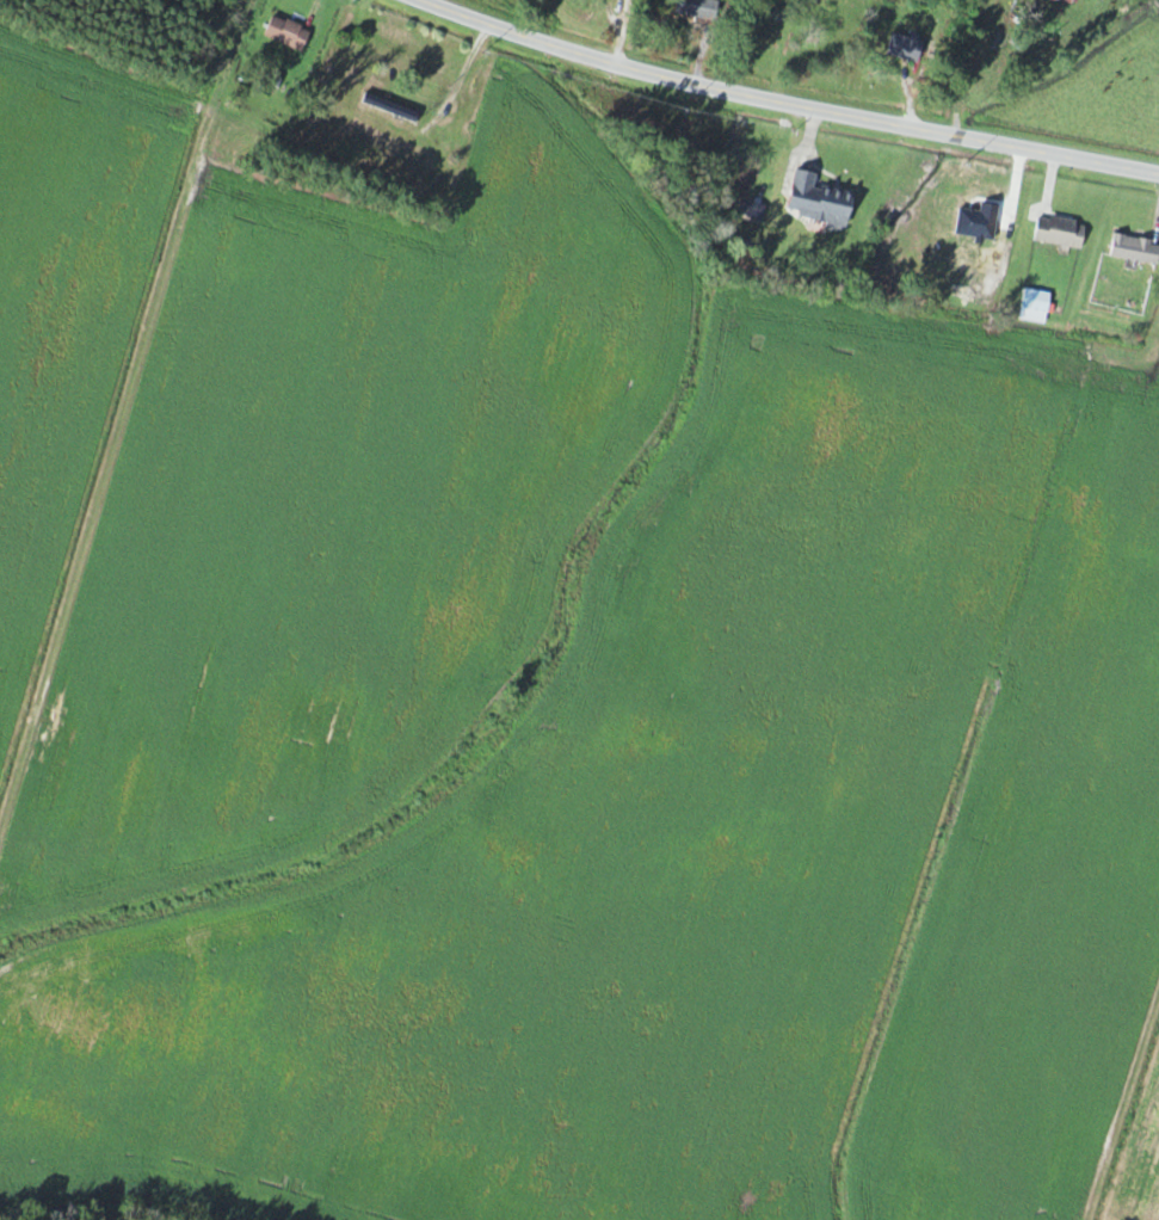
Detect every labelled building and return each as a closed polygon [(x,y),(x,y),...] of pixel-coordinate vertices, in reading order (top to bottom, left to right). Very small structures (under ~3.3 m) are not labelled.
[(677,17),(719,17),(719,0),(677,0),(677,17)] [(312,31),(275,14),(266,34),(302,52),(312,31)] [(384,108),(416,122),(419,115),(371,94),(368,99),(376,103),(375,104),(384,108)] [(1088,223),(1041,213),(1035,239),(1082,250),(1088,223)] [(1115,234),(1112,257),(1158,263),(1158,240),(1115,234)]
